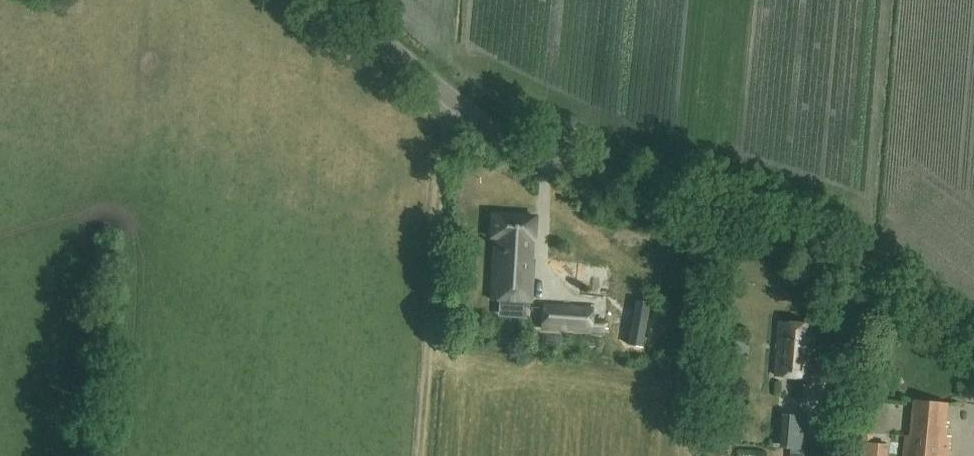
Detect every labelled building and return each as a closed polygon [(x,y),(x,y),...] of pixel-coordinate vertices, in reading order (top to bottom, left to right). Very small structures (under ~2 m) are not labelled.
[(492,215),(491,238),(494,238),(491,300),(529,302),(533,217),(492,215)] [(604,319),(593,319),(593,306),(541,303),(541,315),(540,330),(603,334),(604,319)] [(705,336),(708,318),(697,316),(696,335),(705,336)] [(813,378),(816,325),(780,323),(777,376),(813,378)] [(948,427),(946,427),(948,404),(915,401),(912,436),(906,436),(904,455),(949,455),(951,436),(948,436),(948,427)] [(846,423),(846,414),(836,414),(836,423),(846,423)] [(808,417),(784,415),(781,448),(797,450),(797,455),(805,455),(808,417)] [(890,444),(866,442),(865,455),(889,455),(890,444)]
